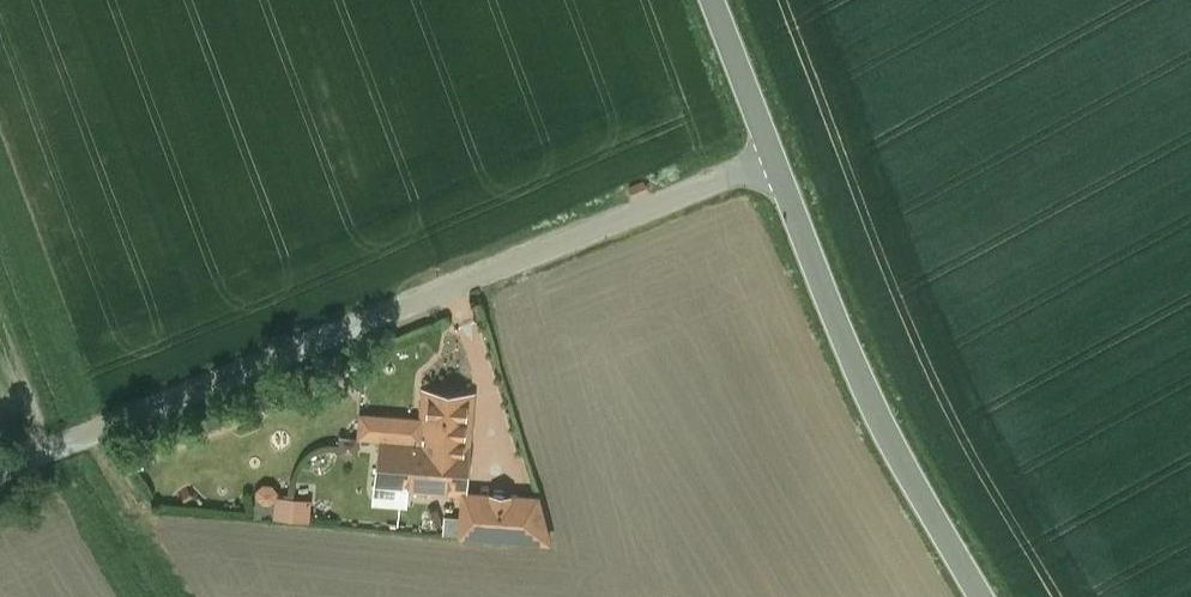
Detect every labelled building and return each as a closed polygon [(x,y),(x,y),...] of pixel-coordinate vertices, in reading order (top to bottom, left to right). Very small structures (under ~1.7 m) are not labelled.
[(473,395),(424,391),(422,419),(422,420),(421,440),(387,438),(382,437),(381,439),(377,486),(463,492),(464,492),(467,444),(468,444),(473,395)] [(389,415),(360,413),(358,430),(362,436),(381,439),(382,437),(387,438),(389,416),(389,415)] [(422,419),(389,416),(387,438),(421,440),(422,420),(422,419)] [(260,497),(279,503),(284,487),(265,481),(260,497)] [(537,497),(464,492),(463,492),(461,522),(489,524),(489,534),(488,536),(505,537),(506,524),(545,527),(537,497)] [(315,521),(318,498),(282,493),(279,516),(315,521)] [(545,527),(506,524),(505,537),(548,540),(548,539),(545,527)]
